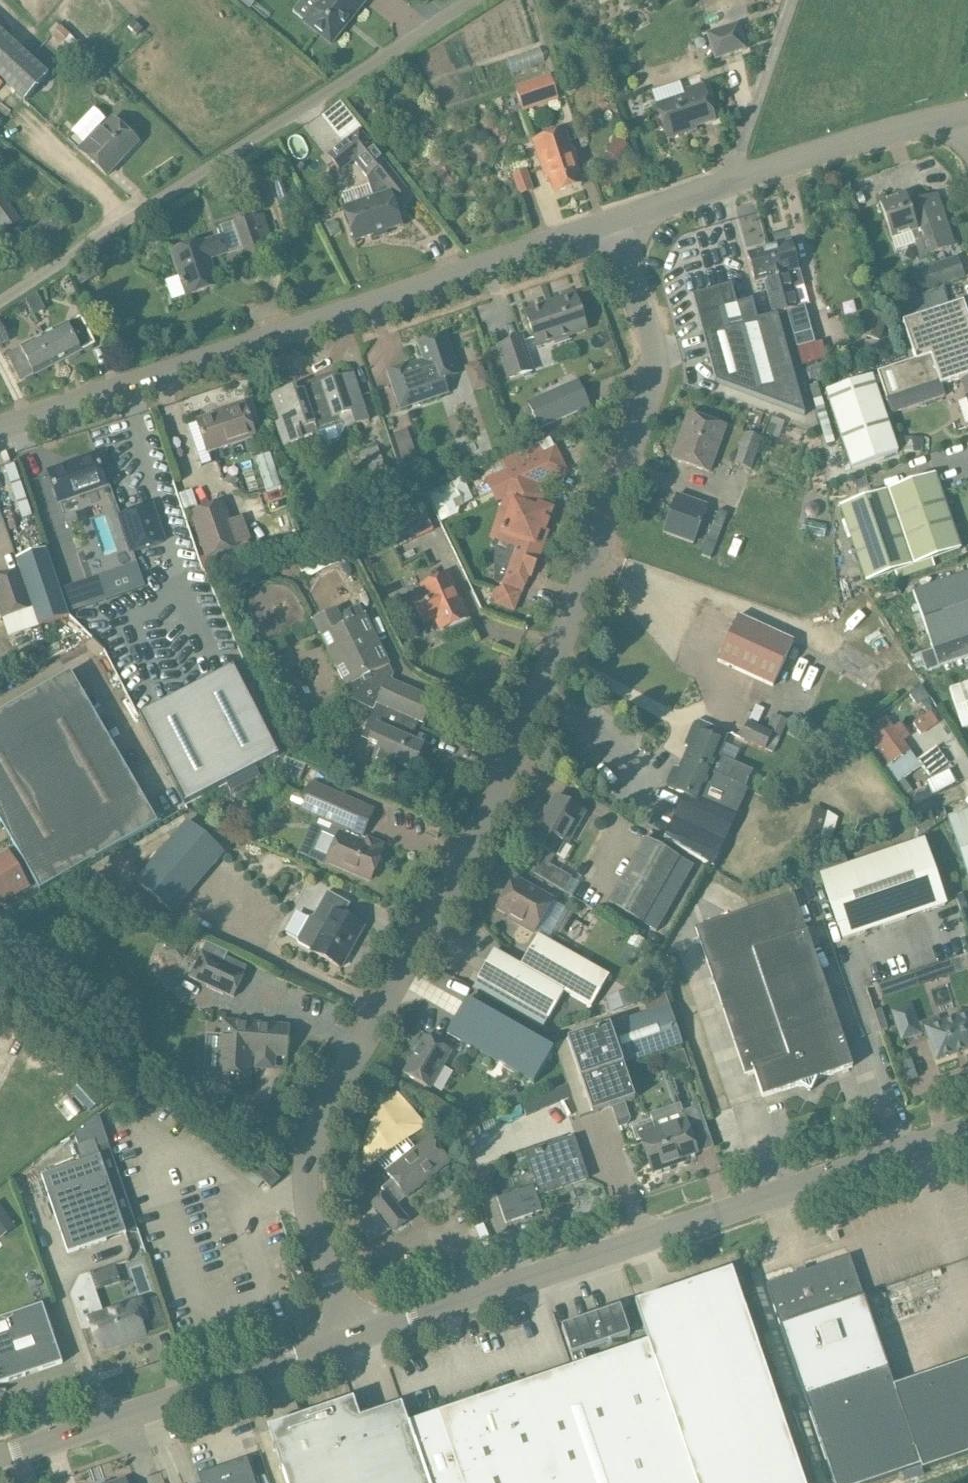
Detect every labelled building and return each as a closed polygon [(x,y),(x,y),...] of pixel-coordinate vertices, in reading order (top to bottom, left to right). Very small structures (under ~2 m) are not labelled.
[(250,10),(259,0),(239,0),(250,10)] [(320,4),(304,24),(331,45),(366,3),(362,0),(315,0),(320,4)] [(133,19),(127,26),(136,35),(143,28),(133,19)] [(748,50),(739,24),(706,34),(715,61),(748,50)] [(61,27),(51,37),(60,46),(70,36),(61,27)] [(0,32),(0,80),(25,103),(49,77),(0,32)] [(559,100),(550,76),(515,88),(523,112),(559,100)] [(716,121),(704,85),(685,91),(687,97),(658,107),(668,137),(716,121)] [(123,131),(112,120),(102,132),(99,129),(78,151),(106,177),(137,143),(134,141),(134,137),(128,130),(123,131)] [(583,186),(565,132),(534,142),(543,170),(547,168),(556,194),(583,186)] [(367,178),(374,200),(345,209),(355,242),(401,227),(393,201),(397,199),(406,192),(359,134),(328,159),(339,173),(354,161),(367,178)] [(534,191),(527,170),(512,175),(519,196),(534,191)] [(0,192),(0,229),(4,234),(22,221),(0,192)] [(913,234),(922,258),(955,247),(937,195),(920,201),(921,204),(910,208),(906,196),(880,204),(893,241),(913,234)] [(276,250),(264,215),(254,218),(253,215),(234,222),(247,261),(274,252),(274,251),(276,250)] [(226,256),(220,237),(171,254),(187,299),(219,288),(210,262),(226,256)] [(816,343),(812,331),(805,305),(800,306),(795,288),(804,285),(792,241),(769,248),(787,311),(788,311),(799,348),(816,343)] [(775,315),(787,311),(769,248),(747,254),(755,282),(764,280),(774,315),(775,315)] [(965,277),(959,258),(932,267),(938,286),(965,277)] [(805,413),(775,315),(774,315),(759,320),(753,300),(738,305),(732,285),(694,297),(716,382),(805,413)] [(37,294),(25,300),(34,316),(45,310),(37,294)] [(587,330),(575,294),(557,300),(558,303),(526,313),(537,347),(587,330)] [(960,306),(958,306),(904,324),(917,362),(880,375),(894,415),(948,396),(944,386),(964,380),(967,392),(967,309),(964,307),(960,306)] [(871,312),(865,333),(864,336),(881,341),(888,317),(871,312)] [(44,337),(58,365),(95,346),(81,318),(44,337)] [(0,321),(0,348),(11,343),(0,321)] [(36,377),(58,365),(44,337),(23,348),(23,349),(9,355),(22,383),(36,376),(36,377)] [(459,375),(446,337),(420,346),(425,362),(389,374),(401,409),(448,393),(444,380),(459,375)] [(533,372),(522,340),(498,347),(509,380),(533,372)] [(817,343),(812,344),(799,348),(804,366),(822,361),(817,343)] [(826,375),(822,364),(806,369),(810,381),(826,375)] [(322,385),(333,419),(340,417),(344,430),(369,422),(353,375),(322,385)] [(898,453),(872,377),(826,392),(852,468),(898,453)] [(589,407),(578,382),(529,404),(540,429),(589,407)] [(296,388),(272,396),(280,422),(276,423),(284,447),(317,436),(318,439),(328,444),(340,440),(344,430),(340,417),(333,419),(322,385),(297,393),(296,388)] [(199,423),(189,426),(198,454),(202,466),(212,463),(208,452),(255,437),(245,405),(230,410),(230,411),(198,422),(199,423)] [(726,427),(689,414),(673,460),(709,473),(726,427)] [(745,435),(736,464),(752,469),(762,440),(745,435)] [(531,490),(567,472),(550,438),(490,465),(496,478),(487,482),(497,502),(506,498),(512,509),(505,529),(503,528),(502,533),(503,533),(500,542),(517,548),(518,549),(521,541),(543,549),(548,533),(545,532),(553,511),(534,504),(536,499),(531,490)] [(390,483),(378,447),(360,453),(363,462),(368,460),(376,487),(390,483)] [(106,486),(94,454),(79,460),(79,462),(49,473),(59,503),(106,486)] [(269,454),(260,457),(268,490),(278,487),(269,454)] [(935,475),(841,507),(867,583),(895,573),(897,581),(935,568),(932,560),(961,550),(960,549),(935,475)] [(465,483),(462,477),(436,489),(426,492),(441,522),(458,514),(460,509),(464,507),(462,503),(464,497),(459,487),(465,483)] [(708,506),(678,496),(665,533),(695,544),(708,506)] [(434,531),(418,500),(380,519),(391,542),(408,534),(412,542),(434,531)] [(230,521),(223,503),(192,515),(207,557),(251,541),(242,517),(230,521)] [(163,542),(150,505),(120,515),(133,553),(163,542)] [(518,549),(517,548),(510,569),(507,568),(500,586),(523,594),(529,578),(532,579),(538,564),(537,564),(543,549),(521,541),(518,549)] [(298,565),(305,580),(339,563),(332,548),(298,565)] [(47,550),(17,560),(21,572),(34,610),(39,627),(69,616),(47,550)] [(0,579),(0,609),(4,620),(9,637),(39,627),(34,610),(21,572),(0,579)] [(469,619),(449,575),(421,587),(424,593),(411,599),(424,627),(436,621),(441,631),(469,619)] [(913,593),(920,613),(913,616),(919,633),(926,631),(933,650),(921,654),(927,672),(967,658),(967,575),(913,593)] [(515,612),(521,597),(511,594),(510,596),(497,591),(492,604),(515,612)] [(343,626),(335,610),(313,622),(353,699),(375,707),(366,727),(374,730),(369,741),(378,745),(371,761),(393,771),(396,764),(412,772),(424,746),(411,740),(421,716),(425,718),(433,700),(388,679),(390,675),(386,667),(389,665),(364,616),(343,626)] [(794,643),(737,618),(717,662),(773,688),(794,643)] [(234,668),(139,717),(185,806),(280,757),(234,668)] [(12,707),(55,783),(115,749),(71,673),(12,707)] [(950,690),(963,729),(967,727),(967,684),(950,690)] [(55,783),(12,707),(0,714),(0,815),(55,783)] [(939,724),(931,712),(914,722),(922,735),(939,724)] [(789,721),(774,714),(768,727),(773,729),(771,733),(749,722),(741,739),(765,751),(766,749),(773,753),(789,721)] [(894,728),(887,718),(861,736),(884,769),(885,768),(896,784),(921,766),(929,777),(949,763),(937,746),(917,760),(904,741),(911,736),(901,723),(894,728)] [(693,751),(688,762),(731,780),(731,782),(737,785),(746,789),(754,772),(719,757),(725,744),(711,738),(714,730),(699,723),(694,725),(685,746),(686,747),(693,751)] [(115,749),(55,783),(98,858),(158,823),(115,749)] [(731,780),(688,762),(683,773),(676,769),(675,770),(668,785),(670,789),(686,796),(666,842),(715,870),(729,838),(728,837),(727,839),(716,834),(737,785),(731,782),(731,780)] [(299,810),(343,829),(343,828),(362,837),(373,809),(311,782),(299,810)] [(55,783),(0,815),(0,821),(41,891),(98,858),(55,783)] [(932,795),(928,786),(907,795),(910,805),(932,795)] [(585,814),(556,797),(548,811),(550,812),(542,825),(538,822),(527,842),(555,857),(570,831),(574,834),(585,814)] [(224,804),(210,805),(211,820),(225,820),(224,804)] [(811,825),(799,845),(802,846),(811,852),(824,830),(827,813),(814,806),(811,825)] [(948,819),(967,878),(967,812),(948,819)] [(224,855),(188,823),(134,882),(171,913),(224,855)] [(343,828),(343,829),(340,834),(338,834),(327,861),(370,880),(382,852),(378,850),(380,845),(367,839),(365,845),(359,842),(362,837),(343,828)] [(694,867),(645,839),(607,905),(656,933),(694,867)] [(945,905),(923,841),(821,876),(843,940),(945,905)] [(0,858),(0,904),(29,887),(8,853),(0,858)] [(564,892),(572,878),(557,870),(549,883),(564,892)] [(553,901),(514,879),(497,910),(521,923),(519,925),(534,934),(553,901)] [(350,904),(327,891),(313,917),(310,918),(298,939),(299,943),(312,950),(312,951),(341,968),(364,927),(344,916),(350,904)] [(853,1067),(794,894),(695,928),(745,1075),(754,1072),(763,1098),(799,1086),(811,1092),(817,1080),(853,1067)] [(539,935),(521,967),(495,951),(479,980),(548,1019),(564,991),(591,1007),(609,975),(539,935)] [(202,953),(190,978),(234,998),(246,973),(224,963),(228,953),(206,943),(202,953)] [(914,973),(918,985),(949,975),(945,963),(914,973)] [(612,1012),(633,1002),(627,989),(606,998),(612,1012)] [(516,1075),(533,1085),(537,1095),(566,1085),(554,1050),(536,1040),(467,1000),(454,1022),(447,1035),(516,1075)] [(668,1007),(597,1031),(566,1042),(579,1081),(591,1115),(634,1101),(622,1066),(681,1047),(668,1007)] [(910,1007),(893,1013),(902,1039),(927,1031),(937,1060),(967,1049),(967,1016),(941,1025),(938,1017),(916,1025),(910,1007)] [(209,1036),(208,1055),(220,1056),(218,1081),(249,1084),(252,1054),(257,1055),(256,1065),(275,1066),(276,1056),(288,1057),(288,1053),(290,1027),(223,1021),(222,1037),(209,1036)] [(451,1053),(425,1038),(404,1075),(430,1090),(451,1053)] [(568,1085),(523,1104),(528,1116),(572,1097),(568,1085)] [(509,1094),(497,1099),(503,1112),(515,1106),(522,1103),(519,1097),(516,1091),(509,1094)] [(618,1129),(626,1126),(629,1121),(623,1105),(611,1109),(618,1129)] [(652,1122),(632,1129),(636,1141),(639,1141),(641,1140),(652,1173),(672,1166),(671,1162),(697,1153),(689,1132),(706,1126),(699,1108),(682,1113),(684,1120),(654,1130),(652,1123),(652,1122)] [(82,1164),(42,1177),(68,1254),(127,1235),(107,1176),(118,1172),(112,1153),(103,1126),(91,1130),(95,1141),(77,1148),(82,1164)] [(450,1164),(430,1138),(386,1173),(392,1181),(382,1189),(386,1195),(372,1206),(394,1233),(408,1222),(396,1207),(406,1199),(450,1164)] [(587,1179),(574,1139),(527,1154),(538,1185),(497,1198),(505,1223),(542,1211),(537,1196),(587,1179)] [(281,1180),(264,1163),(254,1172),(271,1189),(281,1180)] [(0,1204),(0,1238),(16,1227),(0,1204)] [(850,1257),(766,1285),(834,1482),(873,1482),(921,1467),(922,1470),(967,1455),(967,1362),(894,1387),(850,1257)] [(121,1282),(116,1265),(80,1277),(71,1295),(83,1331),(93,1327),(101,1351),(144,1336),(139,1321),(146,1319),(140,1302),(104,1314),(96,1291),(121,1282)] [(306,1279),(301,1265),(290,1269),(295,1283),(306,1279)] [(648,1341),(649,1341),(698,1482),(805,1482),(731,1270),(635,1303),(648,1341)] [(43,1305),(0,1320),(0,1385),(63,1364),(43,1305)] [(586,1363),(582,1351),(629,1335),(619,1307),(561,1328),(574,1367),(572,1368),(476,1400),(472,1387),(455,1393),(459,1406),(366,1438),(353,1400),(268,1428),(287,1482),(698,1482),(649,1341),(648,1341),(590,1361),(586,1363)] [(247,1459),(198,1476),(200,1482),(255,1482),(247,1459)]
